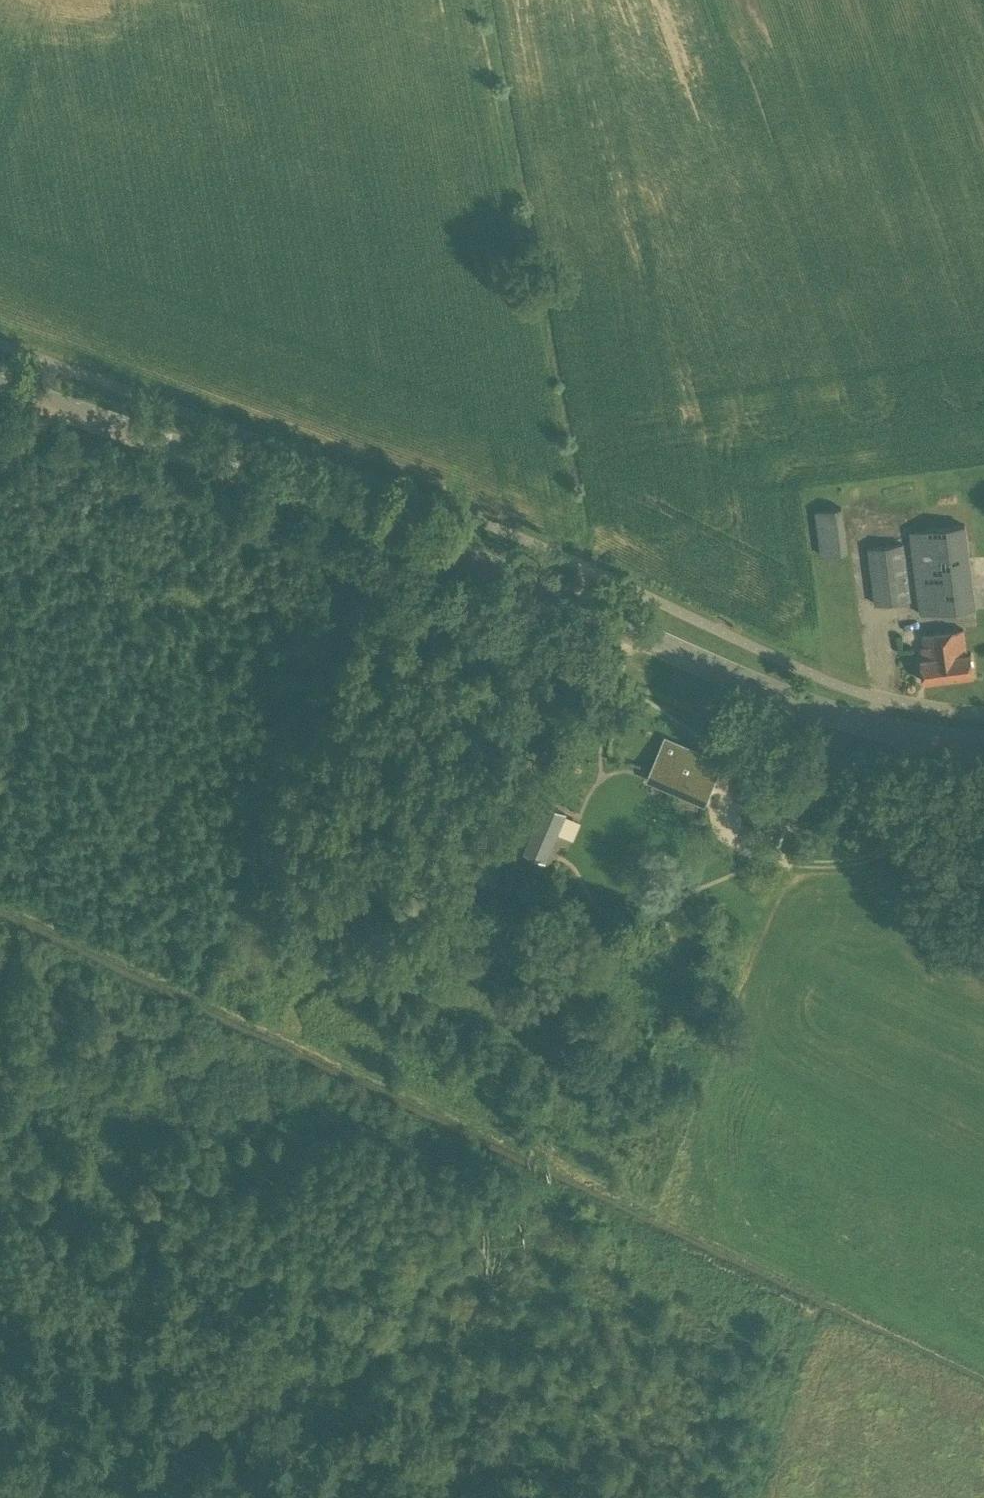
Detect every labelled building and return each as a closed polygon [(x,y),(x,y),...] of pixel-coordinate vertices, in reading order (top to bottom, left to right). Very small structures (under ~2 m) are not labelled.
[(821,555),(849,552),(843,507),(815,511),(821,555)] [(920,614),(977,607),(966,524),(910,531),(920,614)] [(875,605),(911,600),(904,543),(868,547),(875,605)] [(966,653),(963,629),(922,634),(925,658),(919,659),(922,681),(972,675),(970,652),(966,653)] [(721,758),(657,733),(643,771),(706,796),(721,758)] [(547,861),(559,833),(536,823),(524,851),(547,861)]
